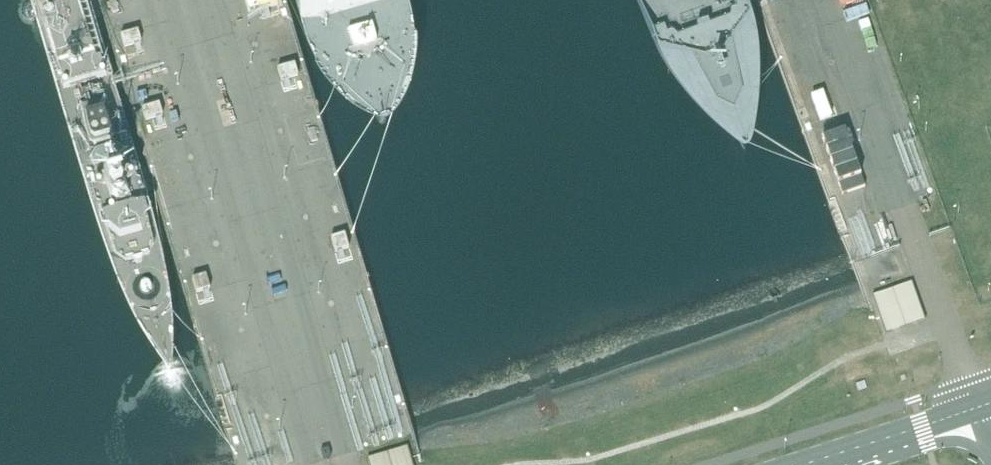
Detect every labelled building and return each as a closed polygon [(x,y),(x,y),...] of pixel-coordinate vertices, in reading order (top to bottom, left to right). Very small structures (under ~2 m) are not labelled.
[(121,36),(124,48),(142,42),(138,31),(121,36)] [(278,69),(281,81),(298,76),(295,64),(278,69)] [(831,117),(823,93),(812,97),(821,120),(831,117)] [(143,109),(146,121),(163,116),(160,104),(143,109)] [(331,239),(336,253),(349,248),(345,235),(331,239)] [(193,279),(197,293),(210,289),(206,275),(193,279)] [(873,297),(886,334),(925,320),(912,283),(873,297)] [(408,448),(368,459),(369,464),(413,464),(408,448)]
